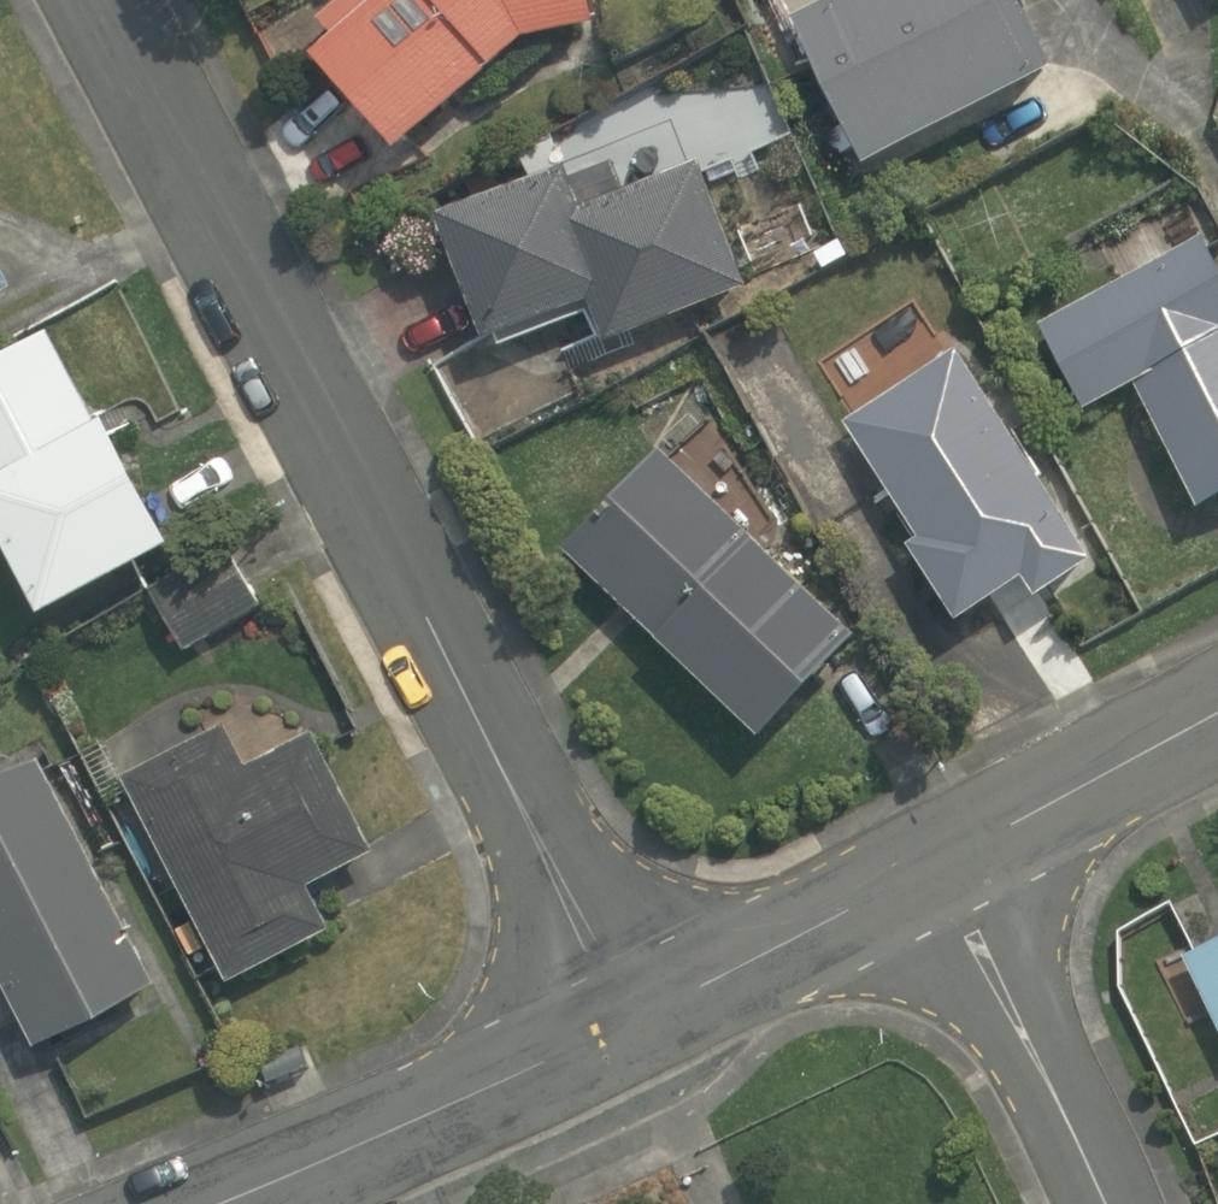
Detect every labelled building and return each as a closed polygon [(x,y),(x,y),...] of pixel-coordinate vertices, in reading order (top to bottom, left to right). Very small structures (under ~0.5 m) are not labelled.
[(348,67),(431,167),(532,65),(630,27),(619,0),(414,0),(348,67)] [(1040,0),(883,0),(830,27),(905,172),(1082,80),(1040,0)] [(596,221),(580,177),(461,223),(513,356),(607,320),(625,366),(771,306),(716,172),(596,221)] [(1217,521),(1217,254),(1066,330),(1114,427),(1157,405),(1216,522),(1217,521)] [(77,632),(211,556),(135,422),(116,433),(60,335),(0,369),(0,496),(77,632)] [(989,351),(869,424),(941,542),(920,554),(978,648),(1058,599),(1071,620),(1130,585),(989,351)] [(886,640),(666,456),(571,569),(791,753),(886,640)] [(386,853),(325,740),(260,775),(240,738),(140,792),(242,982),(342,929),(320,888),(386,853)] [(0,809),(0,976),(52,1070),(176,1001),(53,779),(0,809)] [(1195,958),(1217,1011),(1217,948),(1195,958)]
